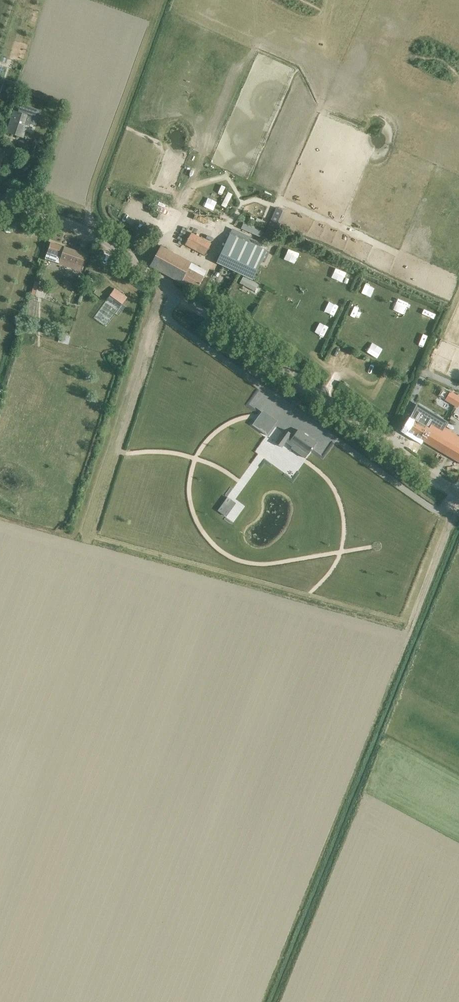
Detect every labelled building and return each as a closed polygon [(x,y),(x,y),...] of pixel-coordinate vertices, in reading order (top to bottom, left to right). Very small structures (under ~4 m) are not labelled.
[(18,107),(21,96),(15,94),(12,105),(18,107)] [(23,129),(28,116),(15,112),(11,125),(23,129)] [(205,256),(211,244),(191,233),(184,245),(205,256)] [(261,261),(266,251),(229,233),(215,262),(252,280),(261,261)] [(73,269),(80,271),(86,254),(50,242),(45,259),(58,263),(59,262),(74,267),(73,269)] [(196,291),(204,277),(196,273),(199,268),(160,247),(149,266),(196,291)] [(109,297),(121,306),(126,299),(114,290),(109,297)] [(458,405),(458,396),(450,391),(445,400),(457,408),(458,405)] [(408,432),(458,462),(458,437),(443,427),(446,424),(420,408),(413,419),(415,420),(408,432)] [(298,430),(293,437),(291,436),(291,435),(285,430),(275,443),(282,448),(288,439),(290,441),(308,454),(316,443),(298,430)]
